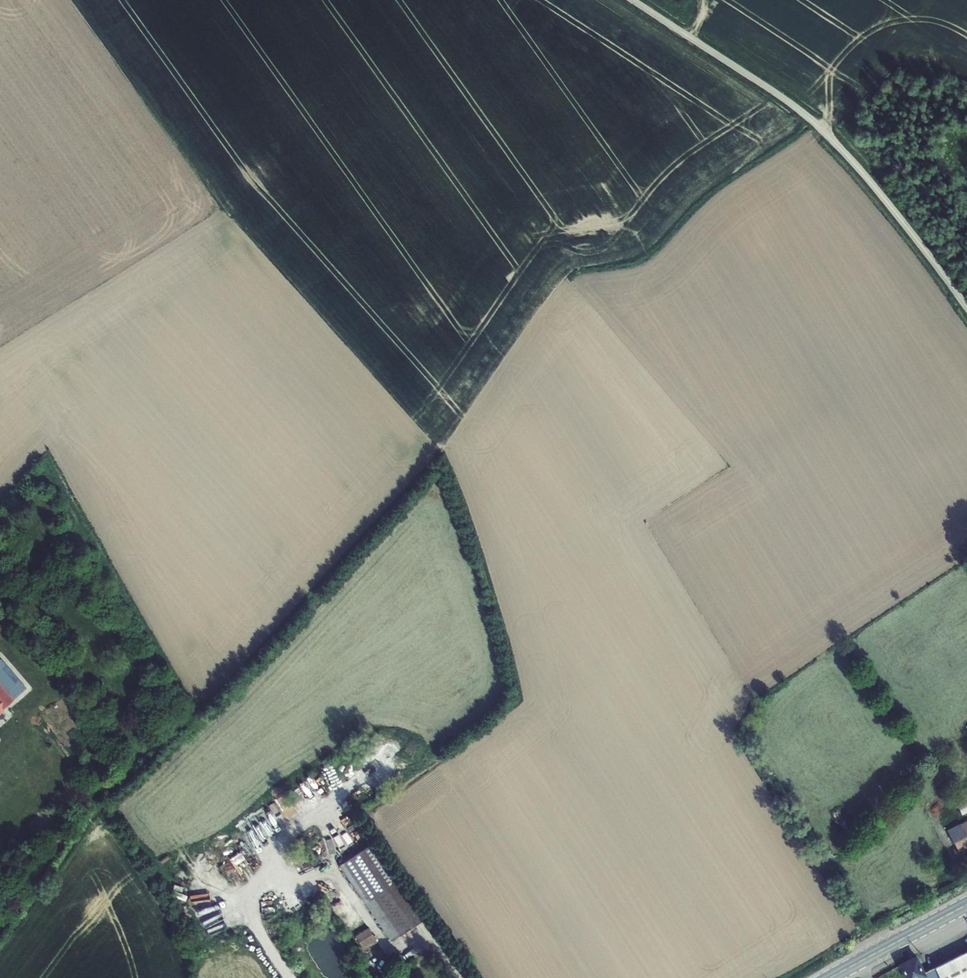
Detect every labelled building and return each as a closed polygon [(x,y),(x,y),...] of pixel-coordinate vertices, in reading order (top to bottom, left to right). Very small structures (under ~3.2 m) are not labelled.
[(8,699),(22,688),(0,661),(0,689),(8,699)] [(8,699),(0,689),(0,706),(8,699)] [(966,811),(966,796),(959,799),(963,813),(966,811)] [(390,940),(397,936),(424,918),(398,879),(395,881),(369,843),(339,864),(390,940)] [(366,947),(378,941),(372,928),(360,934),(366,947)] [(933,964),(934,965),(923,971),(924,973),(927,977),(966,977),(966,946),(933,964)] [(924,973),(923,971),(914,955),(897,965),(906,977),(927,977),(924,973)]
